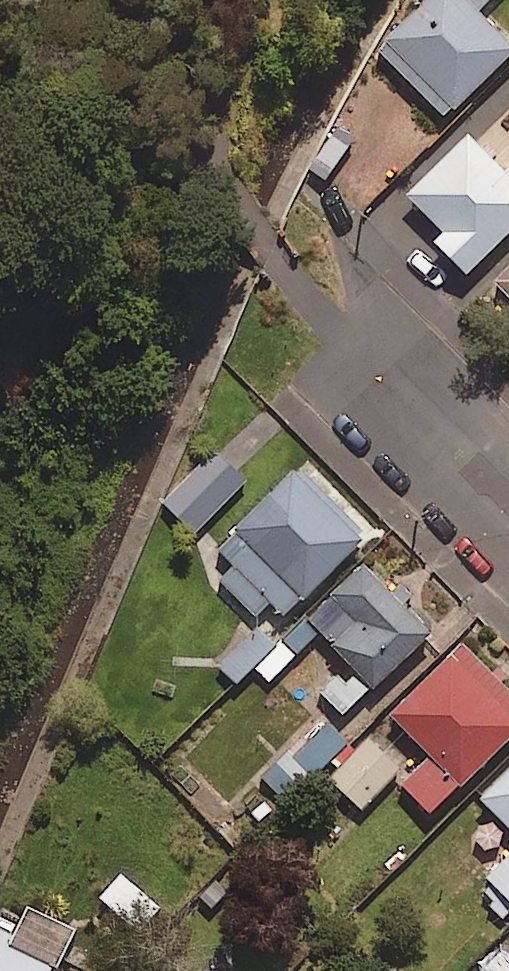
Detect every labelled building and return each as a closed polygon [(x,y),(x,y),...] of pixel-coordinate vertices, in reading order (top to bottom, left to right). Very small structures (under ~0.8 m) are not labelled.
[(377,52),(446,122),(508,60),(508,47),(477,15),(492,0),(429,0),(377,52)] [(465,280),(508,236),(508,169),(502,176),(467,141),(403,205),(439,240),(432,247),(465,280)] [(488,292),(508,312),(508,270),(488,292)] [(365,541),(296,473),(204,566),(266,628),(284,609),(291,616),(365,541)] [(404,608),(411,601),(396,585),(389,592),(367,568),(261,667),(276,683),(328,635),(354,664),(324,692),(347,717),(432,638),(404,608)] [(278,646),(251,622),(213,666),(240,690),(278,646)] [(463,650),(391,718),(432,761),(401,791),(429,820),(508,743),(508,698),(463,650)] [(289,759),(310,782),(348,747),(327,724),(289,759)] [(401,772),(370,742),(331,782),(361,812),(401,772)] [(310,782),(289,759),(265,782),(286,805),(310,782)] [(480,802),(508,833),(508,775),(480,802)] [(477,888),(505,918),(508,915),(508,857),(477,888)] [(160,914),(123,879),(100,903),(136,938),(160,914)] [(55,970),(57,970),(72,933),(3,906),(0,914),(0,970),(51,970),(52,970),(55,970)] [(507,943),(479,970),(508,970),(508,946),(507,943)] [(159,960),(148,970),(170,970),(159,960)]
